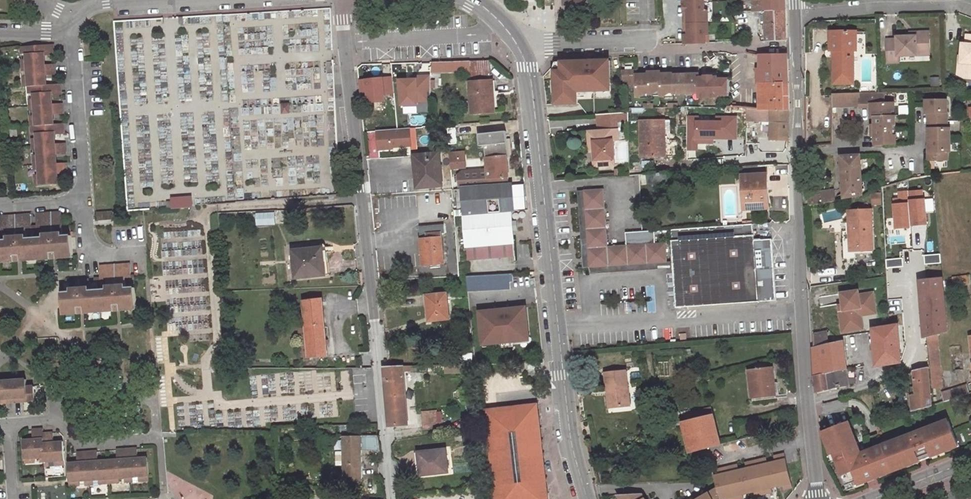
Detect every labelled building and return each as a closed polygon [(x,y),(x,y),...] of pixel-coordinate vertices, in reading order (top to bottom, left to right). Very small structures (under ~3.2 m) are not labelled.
[(754,11),(765,11),(766,41),(786,40),(785,0),(753,0),(754,11)] [(683,2),(684,23),(711,22),(710,11),(707,11),(706,2),(683,2)] [(684,23),(685,43),(709,43),(708,34),(712,34),(711,22),(684,23)] [(897,54),(929,53),(928,30),(915,31),(915,34),(909,34),(896,35),(896,38),(886,38),(887,61),(898,60),(897,54)] [(857,31),(830,31),(830,51),(833,51),(834,84),(854,84),(854,51),(857,51),(857,31)] [(961,60),(959,60),(958,76),(970,77),(970,33),(967,33),(966,43),(962,42),(961,60)] [(56,57),(55,47),(27,49),(28,59),(23,59),(24,69),(29,69),(42,68),(42,62),(46,61),(46,58),(56,57)] [(788,55),(759,55),(759,109),(789,109),(788,55)] [(465,77),(489,75),(488,60),(431,62),(431,71),(464,71),(465,77)] [(610,113),(609,60),(591,60),(589,60),(589,62),(586,63),(586,60),(584,60),(560,61),(560,70),(555,70),(555,80),(556,80),(557,93),(554,93),(555,104),(576,103),(586,115),(596,114),(610,113)] [(394,63),(394,72),(414,72),(420,67),(417,62),(394,63)] [(24,79),(25,90),(30,90),(35,89),(43,89),(43,79),(47,78),(57,78),(56,68),(47,68),(42,68),(29,69),(30,79),(24,79)] [(658,72),(646,72),(646,75),(635,75),(635,71),(621,72),(624,87),(635,87),(636,97),(638,97),(644,94),(647,93),(647,95),(649,95),(656,92),(659,92),(659,97),(661,96),(669,93),(672,93),(672,94),(678,94),(680,92),(688,91),(691,93),(698,94),(697,74),(686,74),(687,77),(681,77),(681,74),(671,75),(671,74),(658,74),(658,72)] [(360,79),(361,104),(389,102),(388,94),(394,94),(393,77),(360,79)] [(491,81),(468,82),(471,114),(493,112),(491,81)] [(405,87),(395,87),(397,112),(418,110),(418,103),(422,103),(421,93),(417,93),(416,83),(405,84),(405,87)] [(63,98),(62,88),(48,89),(43,89),(35,89),(35,99),(30,99),(31,109),(36,109),(50,108),(50,102),(54,102),(53,99),(63,98)] [(896,143),(894,117),(893,117),(892,103),(883,104),(883,92),(860,93),(861,107),(861,109),(870,109),(871,119),(874,119),(875,146),(881,145),(881,143),(896,143)] [(834,108),(852,107),(861,107),(860,93),(834,94),(834,108)] [(946,100),(926,100),(926,111),(930,111),(930,128),(929,128),(929,151),(931,151),(931,159),(947,159),(947,151),(950,151),(949,128),(947,128),(946,100)] [(64,118),(63,107),(54,108),(50,108),(36,109),(36,119),(31,119),(32,129),(37,129),(51,129),(50,118),(55,118),(64,118)] [(748,118),(771,118),(771,138),(789,139),(789,109),(759,109),(748,108),(748,113),(748,118)] [(614,164),(612,138),(618,138),(616,122),(627,121),(627,112),(610,113),(596,114),(597,131),(588,131),(590,151),(594,150),(595,166),(614,164)] [(664,120),(640,120),(641,157),(665,156),(664,120)] [(418,147),(417,127),(376,130),(378,150),(418,147)] [(65,138),(65,128),(55,128),(51,129),(37,129),(37,138),(33,139),(33,149),(38,149),(52,148),(52,142),(56,142),(55,138),(65,138)] [(506,130),(483,133),(478,133),(479,145),(484,145),(486,169),(462,172),(457,176),(459,189),(462,189),(508,185),(507,176),(508,176),(506,155),(509,155),(506,130)] [(66,157),(65,147),(56,148),(52,148),(38,149),(38,159),(33,159),(34,169),(39,169),(53,168),(52,158),(57,158),(66,157)] [(462,152),(449,153),(451,168),(464,167),(462,152)] [(439,153),(413,154),(415,174),(417,174),(418,186),(441,185),(439,153)] [(761,153),(762,166),(776,165),(776,156),(761,153)] [(861,155),(841,156),(844,198),(863,194),(861,155)] [(67,177),(67,167),(57,168),(53,168),(39,169),(39,178),(34,178),(35,189),(54,188),(54,178),(58,178),(67,177)] [(768,173),(742,175),(744,209),(769,208),(768,173)] [(466,245),(514,242),(512,211),(515,211),(513,185),(508,185),(462,189),(466,245)] [(604,188),(584,189),(589,255),(600,266),(667,261),(666,241),(608,246),(604,188)] [(589,255),(584,189),(579,190),(583,267),(590,266),(590,273),(673,267),(673,261),(667,261),(600,266),(589,255)] [(814,204),(835,200),(833,190),(812,194),(814,204)] [(911,190),(913,226),(929,225),(927,190),(911,190)] [(172,207),(193,205),(192,195),(171,197),(172,207)] [(872,210),(849,211),(851,250),(874,250),(872,210)] [(113,224),(112,211),(96,212),(97,225),(113,224)] [(276,225),(275,212),(257,213),(257,226),(276,225)] [(61,217),(39,218),(40,228),(44,228),(45,236),(54,235),(62,235),(61,217)] [(31,219),(2,221),(3,232),(8,231),(9,238),(19,238),(27,237),(27,229),(32,229),(31,219)] [(445,234),(445,223),(419,226),(423,265),(445,263),(442,234),(445,234)] [(675,307),(776,301),(771,239),(752,240),(751,224),(672,230),(673,261),(673,267),(675,307)] [(54,235),(45,236),(45,238),(36,238),(38,258),(48,258),(47,255),(53,255),(52,245),(55,245),(54,235)] [(62,237),(62,235),(54,235),(55,245),(58,244),(58,254),(63,253),(63,256),(74,256),(72,236),(62,237)] [(27,237),(19,238),(19,247),(22,247),(23,257),(28,256),(28,259),(38,258),(36,238),(27,239),(27,237)] [(19,238),(9,238),(9,241),(0,241),(1,261),(12,261),(11,258),(16,257),(15,248),(19,247),(19,238)] [(467,258),(515,254),(514,242),(466,245),(467,258)] [(328,262),(326,247),(293,251),(295,279),(326,275),(324,263),(328,262)] [(130,264),(96,266),(96,280),(106,280),(106,288),(116,287),(126,287),(125,278),(131,278),(130,264)] [(511,273),(466,276),(467,291),(512,288),(511,273)] [(970,274),(952,276),(953,285),(970,283),(970,274)] [(943,277),(920,280),(924,336),(928,335),(938,332),(947,330),(943,277)] [(89,289),(88,281),(71,282),(72,290),(80,289),(89,289)] [(97,291),(99,310),(110,309),(110,306),(115,305),(115,296),(117,296),(116,287),(106,288),(106,290),(97,291)] [(137,307),(135,287),(126,288),(126,287),(116,287),(117,296),(121,296),(122,305),(126,304),(126,308),(137,307)] [(81,298),(80,289),(72,290),(72,292),(63,293),(64,313),(75,312),(74,308),(79,308),(78,299),(81,298)] [(99,310),(97,291),(89,291),(89,289),(80,289),(81,298),(84,298),(85,307),(90,307),(90,311),(99,310)] [(879,314),(875,289),(843,293),(844,304),(839,304),(842,333),(866,330),(864,316),(879,314)] [(450,319),(447,293),(426,295),(429,321),(450,319)] [(328,356),(322,299),(304,301),(309,358),(328,356)] [(527,307),(480,312),(483,346),(531,341),(527,307)] [(901,362),(898,324),(873,328),(876,366),(901,362)] [(846,370),(843,341),(828,344),(828,331),(813,333),(816,375),(846,370)] [(929,347),(939,345),(938,332),(928,335),(929,347)] [(932,387),(942,386),(939,345),(929,347),(930,357),(930,367),(932,387)] [(930,357),(918,360),(920,369),(930,367),(930,357)] [(388,413),(407,411),(404,366),(383,366),(388,413)] [(773,366),(749,369),(752,398),(776,395),(773,366)] [(914,370),(916,395),(912,396),(914,411),(933,405),(932,387),(930,367),(920,369),(914,370)] [(627,404),(623,370),(604,371),(605,388),(608,388),(609,406),(627,404)] [(847,384),(846,370),(816,375),(817,390),(847,384)] [(896,382),(906,379),(905,372),(894,374),(896,382)] [(26,380),(13,381),(14,399),(22,398),(22,402),(35,402),(34,387),(26,388),(26,380)] [(0,382),(0,403),(0,404),(6,404),(5,399),(14,399),(13,381),(0,382)] [(967,383),(942,391),(945,401),(970,393),(967,383)] [(429,403),(428,388),(421,388),(421,403),(429,403)] [(539,403),(484,409),(495,498),(549,498),(539,403)] [(721,444),(712,408),(691,412),(692,419),(682,421),(690,452),(721,444)] [(437,425),(436,411),(422,412),(424,426),(437,425)] [(849,421),(822,431),(832,455),(834,453),(847,485),(853,483),(854,486),(960,445),(950,420),(943,423),(942,421),(869,449),(861,452),(849,421)] [(43,434),(42,428),(33,429),(34,439),(34,444),(23,445),(25,463),(36,462),(35,457),(45,457),(43,434)] [(53,433),(43,434),(45,457),(45,461),(45,462),(55,462),(55,466),(66,466),(65,446),(54,447),(54,443),(53,433)] [(345,481),(362,480),(361,451),(380,450),(378,435),(361,436),(361,437),(343,437),(345,481)] [(138,458),(137,448),(127,449),(129,477),(139,475),(139,480),(150,480),(148,461),(138,462),(138,458)] [(118,464),(108,464),(109,483),(120,482),(119,477),(129,477),(127,449),(117,449),(117,460),(118,464)] [(449,472),(446,449),(418,452),(421,476),(449,472)] [(98,451),(87,452),(90,480),(100,479),(100,483),(109,483),(108,464),(98,465),(98,461),(98,451)] [(90,480),(87,452),(77,453),(78,463),(78,467),(68,468),(70,486),(80,485),(79,481),(90,480)] [(719,498),(725,497),(726,498),(738,498),(743,498),(743,493),(754,491),(755,495),(772,491),(771,486),(783,484),(783,488),(792,486),(785,454),(774,456),(775,461),(767,463),(766,458),(745,462),(746,468),(739,469),(738,464),(717,469),(718,474),(714,475),(717,488),(698,498),(719,498)]
